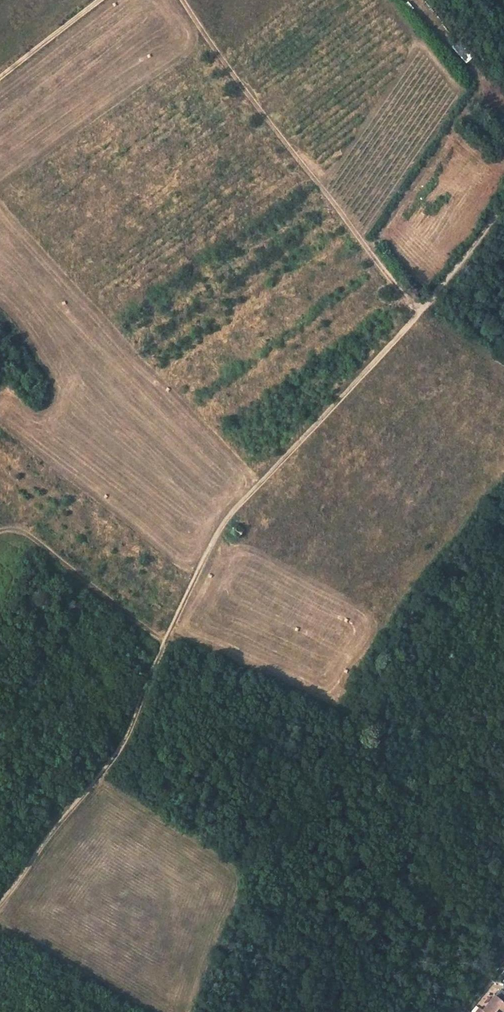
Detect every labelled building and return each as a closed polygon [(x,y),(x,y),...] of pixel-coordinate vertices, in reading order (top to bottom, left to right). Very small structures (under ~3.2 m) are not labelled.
[(229,529),(236,534),(243,526),(235,521),(229,529)] [(472,1011),(503,1011),(503,993),(500,991),(494,998),(490,995),(479,1010),(475,1007),(472,1011)]
